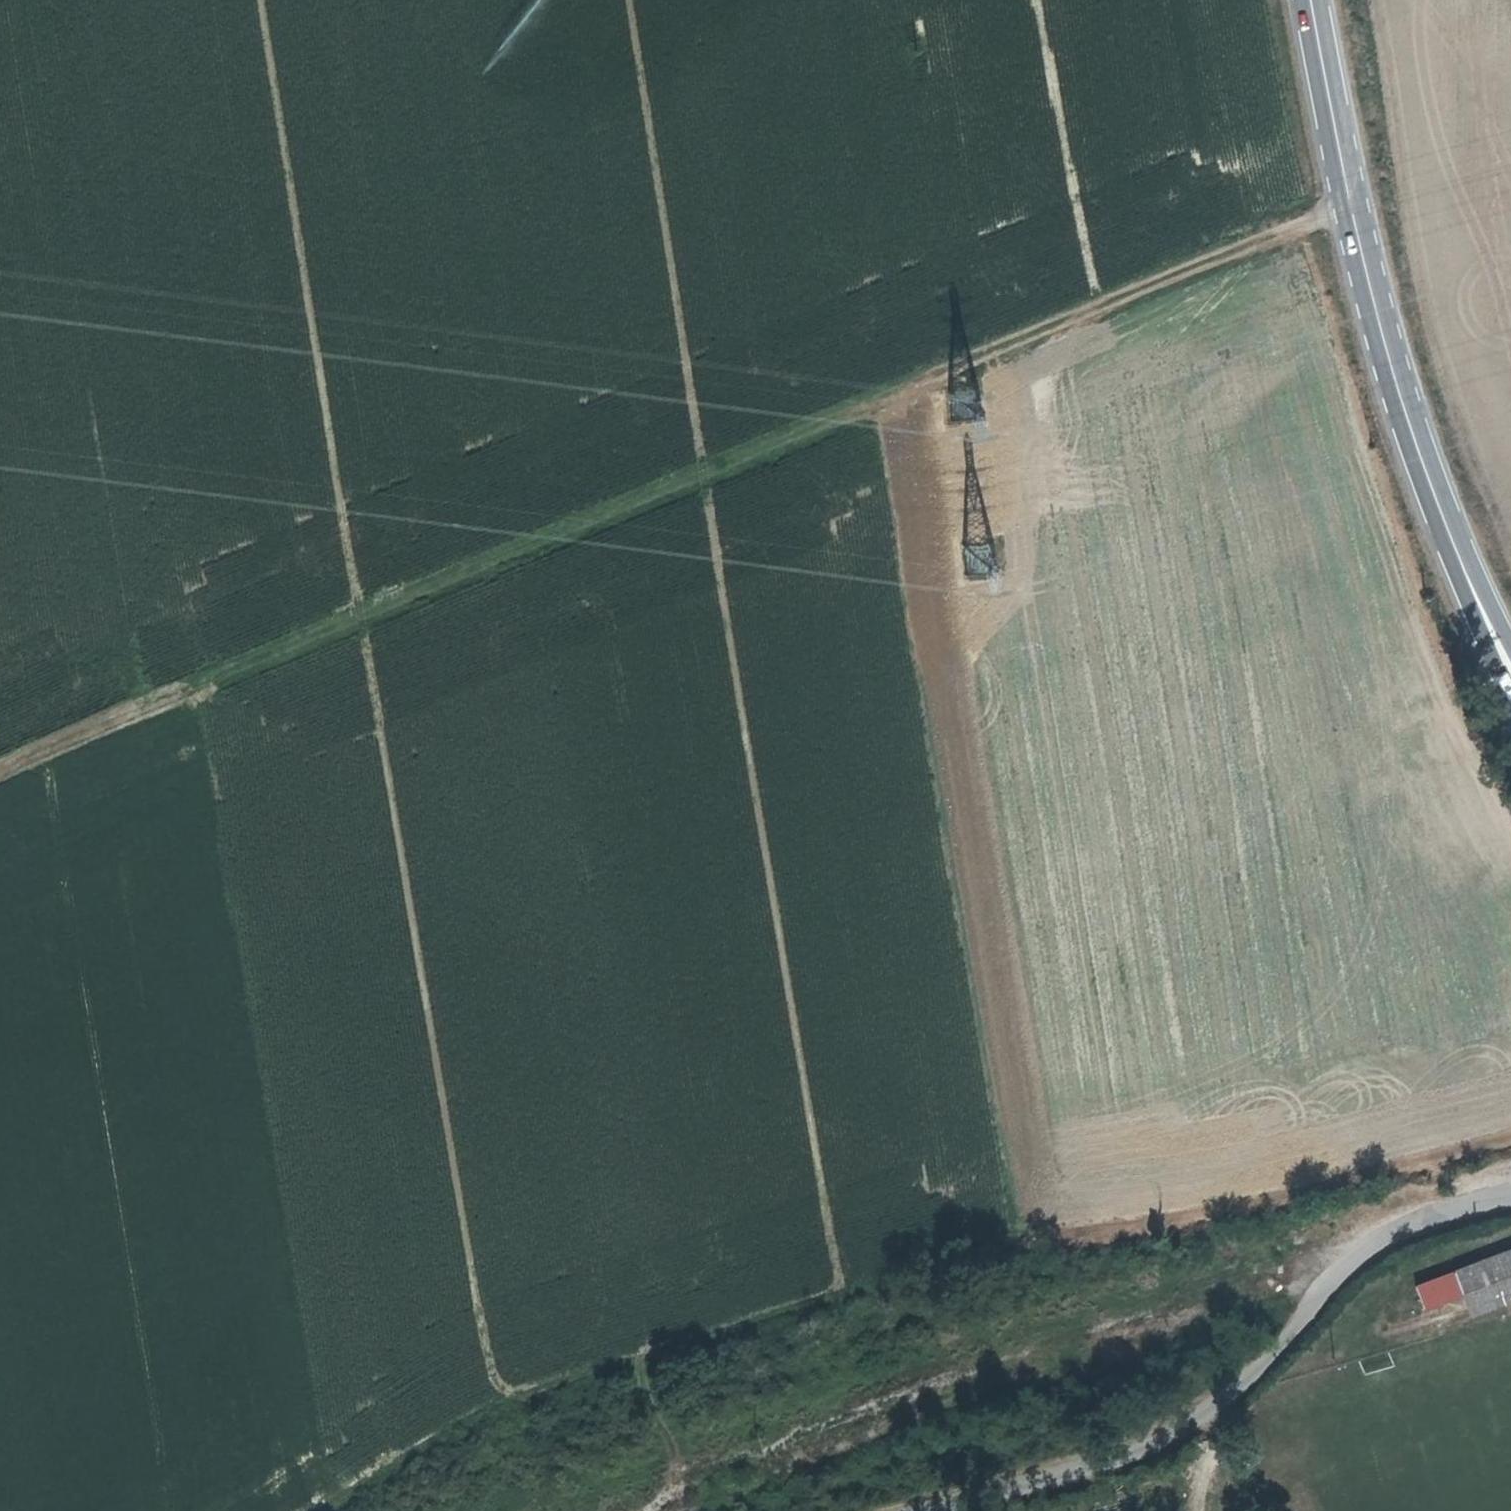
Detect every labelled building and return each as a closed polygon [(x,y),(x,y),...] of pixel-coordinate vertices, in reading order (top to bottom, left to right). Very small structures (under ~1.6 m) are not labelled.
[(951,417),(971,417),(971,392),(951,392),(951,417)] [(1460,1295),(1468,1317),(1510,1301),(1510,1251),(1411,1289),(1419,1310),(1451,1298),(1452,1298),(1460,1295)]
